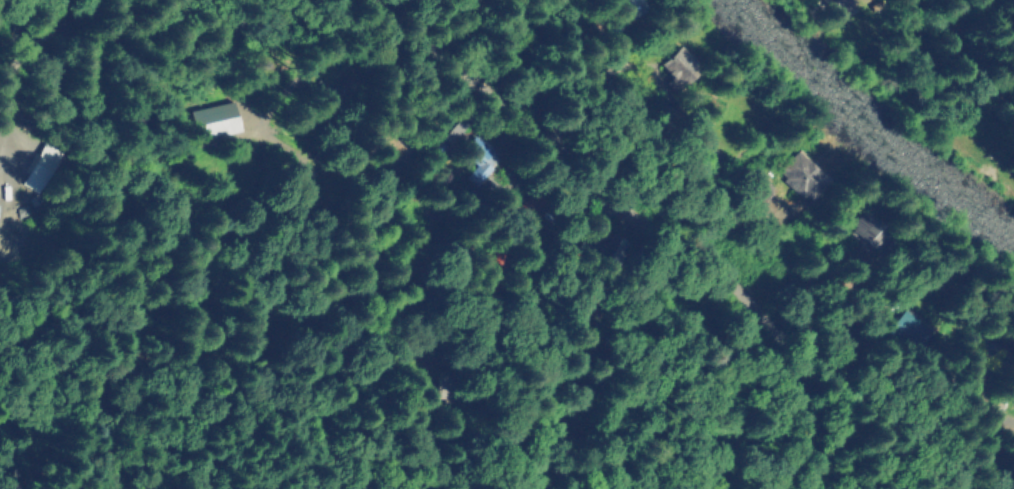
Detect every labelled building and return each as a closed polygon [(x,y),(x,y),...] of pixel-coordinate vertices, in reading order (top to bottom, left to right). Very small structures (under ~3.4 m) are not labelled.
[(838,14),(852,11),(850,0),(836,0),(838,14)] [(698,69),(672,86),(668,79),(673,75),(662,58),(682,45),(698,69)] [(208,138),(240,129),(232,100),(200,109),(208,138)] [(492,167),(475,192),(461,182),(474,163),(455,149),(465,134),(494,154),(487,163),(492,167)] [(24,185),(39,192),(58,153),(43,146),(24,185)] [(826,180),(805,201),(778,174),(799,153),(826,180)] [(879,246),(887,225),(856,214),(848,234),(879,246)] [(898,248),(866,282),(845,262),(877,228),(898,248)] [(523,256),(506,271),(494,257),(511,242),(523,256)] [(943,335),(922,356),(889,324),(909,302),(943,335)]
